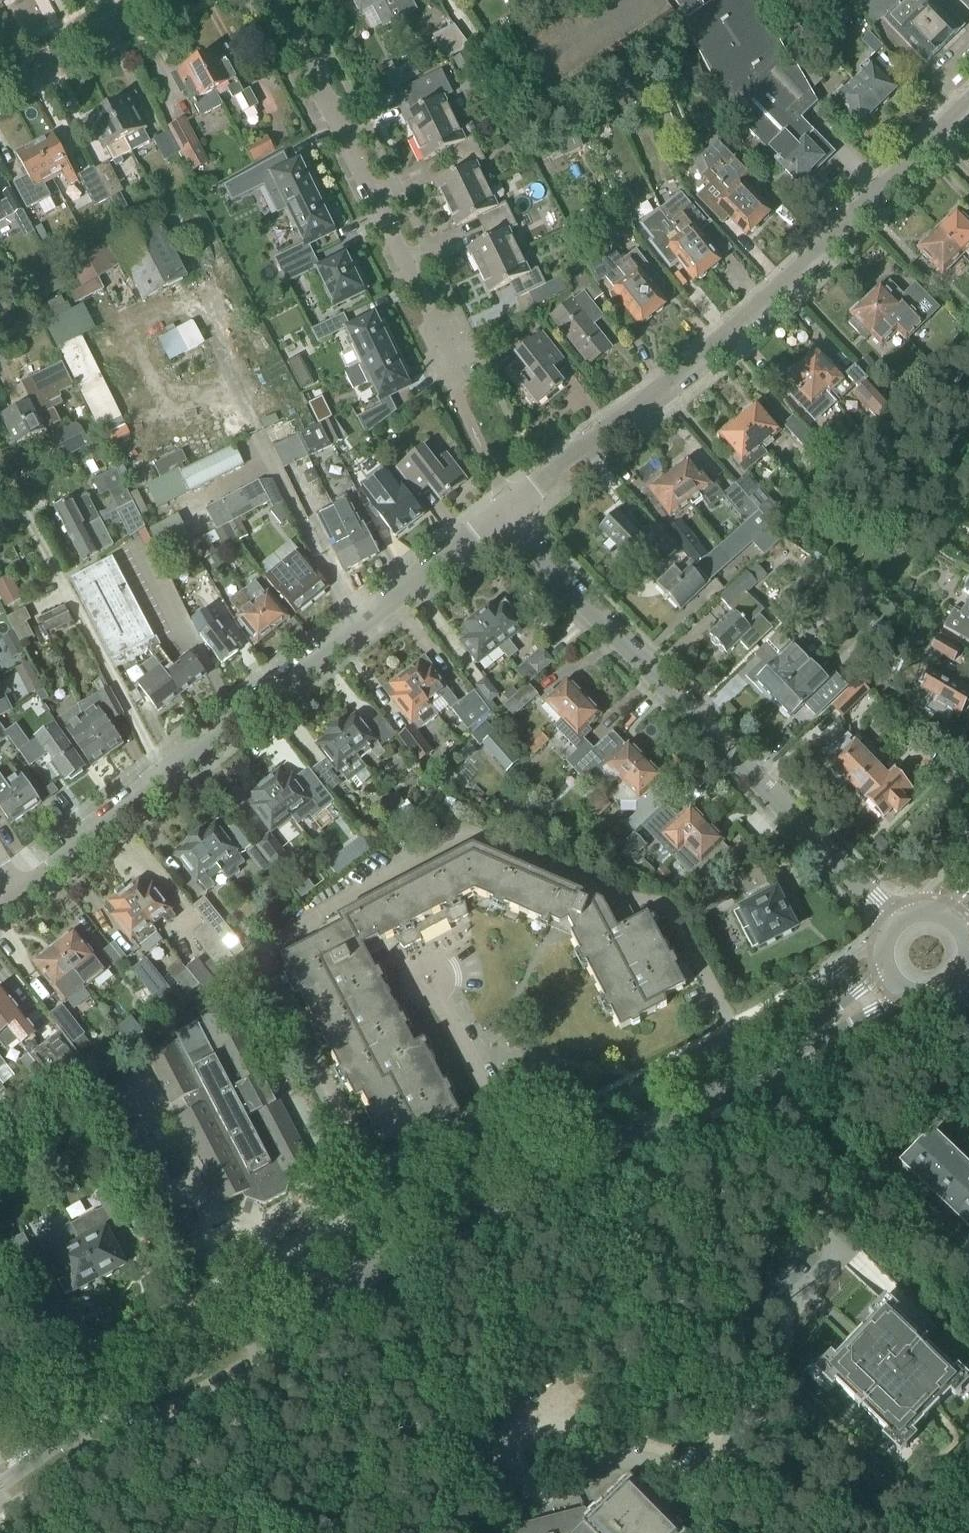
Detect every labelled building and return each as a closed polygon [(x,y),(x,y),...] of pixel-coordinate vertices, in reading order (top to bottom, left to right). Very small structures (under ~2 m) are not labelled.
[(355,2),(354,4),(357,11),(361,12),(362,15),(373,9),(383,28),(392,24),(394,23),(384,4),(383,4),(381,0),(354,0),(355,2)] [(383,4),(384,4),(394,23),(404,18),(394,0),(381,0),(383,4)] [(522,45),(532,64),(552,100),(677,11),(686,23),(681,26),(714,86),(730,117),(739,126),(768,154),(770,152),(775,157),(779,161),(776,164),(791,178),(798,185),(800,184),(804,184),(811,178),(811,173),(831,152),(801,120),(816,104),(812,93),(811,92),(796,67),(795,67),(788,59),(788,58),(757,0),(606,0),(522,45)] [(862,11),(871,28),(884,21),(889,27),(926,65),(943,48),(963,28),(963,27),(936,0),(856,0),(862,11)] [(968,10),(968,9),(968,0),(958,0),(968,10)] [(433,37),(446,61),(471,48),(455,26),(433,37)] [(862,42),(875,55),(883,47),(870,34),(862,42)] [(200,61),(199,62),(222,107),(223,107),(219,99),(229,94),(233,102),(236,100),(244,115),(258,107),(250,92),(244,96),(220,51),(211,56),(208,54),(201,58),(200,61)] [(476,68),(467,53),(452,61),(461,76),(476,68)] [(797,66),(796,67),(811,92),(812,93),(813,92),(824,81),(803,60),(797,66)] [(188,68),(180,72),(187,85),(184,87),(201,119),(222,107),(199,62),(197,63),(194,61),(188,65),(188,68)] [(863,74),(854,83),(879,108),(880,106),(884,106),(888,102),(888,99),(896,91),(867,62),(860,69),(859,70),(860,71),(863,74)] [(393,91),(416,79),(419,77),(412,65),(386,79),(393,91)] [(414,141),(454,121),(444,99),(453,95),(441,72),(411,87),(416,98),(408,102),(413,113),(403,118),(414,141)] [(841,87),(833,96),(861,125),(869,117),(873,117),(879,112),(878,108),(879,108),(854,83),(846,91),(841,87)] [(111,109),(109,110),(126,142),(132,154),(132,155),(141,150),(151,145),(133,112),(127,100),(122,103),(119,102),(112,105),(111,109)] [(96,117),(90,119),(99,136),(114,164),(122,160),(132,154),(126,142),(109,110),(107,111),(104,110),(96,113),(96,117)] [(171,132),(182,153),(193,173),(209,164),(185,119),(169,128),(171,132)] [(456,161),(479,150),(473,138),(464,142),(454,121),(414,141),(425,162),(450,150),(456,161)] [(165,162),(182,153),(171,132),(154,141),(165,162)] [(39,146),(37,148),(54,180),(63,175),(69,188),(70,188),(78,184),(55,138),(50,141),(47,139),(40,143),(39,146)] [(253,164),(274,153),(267,139),(246,150),(253,164)] [(717,143),(702,158),(708,171),(707,172),(759,224),(770,213),(746,189),(742,184),(750,176),(729,155),(717,143)] [(23,154),(18,157),(34,188),(42,203),(52,198),(50,195),(45,185),(54,180),(37,148),(34,149),(31,148),(24,151),(23,154)] [(447,207),(486,187),(476,166),(485,161),(479,150),(456,161),(461,172),(435,184),(447,207)] [(696,161),(695,161),(696,163),(702,178),(709,185),(696,198),(723,225),(731,217),(749,235),(751,232),(754,233),(759,228),(759,225),(759,224),(707,172),(708,171),(702,158),(696,161)] [(308,178),(300,161),(270,176),(278,193),(276,194),(285,212),(321,194),(313,176),(308,178)] [(96,173),(95,173),(109,201),(123,193),(109,166),(96,173)] [(95,171),(80,179),(95,208),(109,201),(95,173),(96,173),(95,171)] [(488,228),(511,216),(506,204),(497,208),(486,187),(447,207),(457,228),(482,216),(488,228)] [(321,194),(285,212),(294,230),(296,229),(304,246),(334,232),(326,215),(330,213),(321,194)] [(7,221),(12,225),(18,222),(16,220),(26,215),(17,198),(7,203),(0,207),(0,225),(7,221)] [(670,210),(664,215),(709,272),(712,269),(714,270),(719,266),(719,264),(720,263),(706,245),(708,244),(699,233),(711,223),(696,204),(692,207),(685,199),(670,210)] [(938,231),(963,256),(966,254),(968,257),(968,223),(966,220),(958,211),(938,231)] [(655,220),(648,226),(660,241),(654,246),(672,269),(678,263),(681,261),(684,265),(697,281),(701,278),(703,279),(708,274),(708,273),(709,272),(664,215),(663,214),(655,220)] [(479,273),(519,254),(508,232),(517,227),(511,216),(488,228),(493,238),(468,250),(479,273)] [(71,264),(79,280),(82,286),(113,269),(112,267),(118,265),(124,277),(129,274),(143,301),(189,277),(159,219),(113,243),(71,264)] [(43,241),(49,238),(42,225),(36,228),(43,241)] [(118,225),(110,229),(115,239),(123,235),(118,225)] [(594,227),(602,246),(610,243),(603,227),(594,227)] [(938,231),(918,250),(943,276),(963,256),(938,231)] [(615,252),(608,258),(648,310),(653,316),(656,314),(658,315),(663,311),(663,308),(666,306),(655,293),(658,291),(664,287),(656,277),(648,266),(636,251),(622,262),(615,252)] [(275,261),(281,273),(287,285),(300,278),(287,254),(275,261)] [(519,254),(479,273),(489,295),(515,282),(522,298),(546,286),(538,270),(529,274),(519,254)] [(322,289),(326,296),(332,308),(368,290),(359,271),(354,273),(346,256),(316,270),(324,288),(322,289)] [(597,259),(586,264),(595,285),(596,286),(606,278),(616,291),(610,295),(612,299),(619,312),(625,308),(628,306),(642,325),(644,323),(647,324),(651,320),(651,317),(653,316),(648,310),(608,258),(602,262),(600,264),(597,259)] [(76,305),(104,290),(99,280),(71,295),(76,305)] [(566,293),(559,280),(548,285),(555,298),(566,293)] [(882,287),(866,302),(889,324),(893,329),(897,333),(906,342),(912,335),(939,309),(917,287),(905,299),(891,284),(885,291),(882,287)] [(585,293),(553,317),(590,365),(611,349),(590,322),(601,313),(593,303),(603,296),(596,286),(595,285),(585,293)] [(893,329),(889,324),(866,302),(852,316),(855,319),(849,325),(866,343),(872,337),(882,348),(897,333),(893,329)] [(99,430),(122,418),(81,336),(94,330),(83,308),(47,326),(58,348),(59,347),(99,430)] [(37,313),(28,317),(34,329),(43,324),(37,313)] [(312,331),(318,344),(334,336),(328,324),(344,317),(344,316),(312,331)] [(383,333),(375,316),(345,330),(353,348),(351,349),(360,367),(396,349),(388,331),(383,333)] [(193,322),(158,340),(171,363),(206,344),(193,322)] [(538,406),(563,386),(548,366),(559,358),(541,335),(516,355),(528,370),(517,379),(538,406)] [(937,373),(943,368),(954,356),(945,348),(934,359),(928,365),(937,373)] [(360,367),(369,385),(371,384),(380,401),(389,397),(410,387),(401,369),(405,367),(396,349),(360,367)] [(808,360),(802,366),(832,397),(834,395),(837,399),(839,401),(846,395),(849,392),(876,420),(863,432),(872,441),(901,415),(857,366),(843,379),(842,378),(843,377),(844,374),(841,371),(838,367),(834,368),(825,360),(818,351),(815,354),(812,353),(808,357),(808,360)] [(59,396),(72,389),(60,365),(47,372),(55,390),(47,394),(45,390),(32,397),(31,401),(32,404),(4,419),(11,433),(54,411),(51,405),(61,400),(59,396)] [(791,377),(788,380),(813,407),(816,404),(822,411),(825,414),(829,411),(835,405),(834,404),(829,400),(832,397),(802,366),(798,370),(795,370),(791,374),(791,377)] [(51,405),(54,411),(63,406),(62,404),(76,397),(72,389),(59,396),(61,400),(51,405)] [(389,397),(380,401),(382,407),(358,418),(364,431),(367,436),(397,413),(389,397)] [(743,418),(739,421),(762,448),(780,433),(778,430),(757,406),(750,412),(748,412),(743,416),(743,418)] [(54,411),(11,433),(18,447),(48,432),(45,427),(59,420),(54,411)] [(316,419),(318,425),(333,418),(330,412),(316,419)] [(783,426),(817,463),(828,453),(794,416),(783,426)] [(344,442),(333,420),(324,424),(335,447),(344,442)] [(730,429),(721,437),(734,452),(731,454),(731,455),(737,462),(746,472),(767,454),(765,451),(762,448),(739,421),(737,423),(736,421),(729,428),(730,429)] [(68,458),(88,448),(87,440),(83,430),(75,424),(56,434),(56,446),(59,451),(68,458)] [(298,437),(309,459),(334,447),(323,424),(298,437)] [(850,440),(861,452),(870,444),(859,432),(850,440)] [(285,470),(309,459),(298,437),(274,448),(285,470)] [(114,460),(124,455),(118,443),(108,448),(114,460)] [(97,464),(109,458),(102,445),(90,451),(97,464)] [(158,509),(245,467),(235,446),(185,470),(182,465),(187,462),(182,452),(154,466),(161,479),(147,486),(158,509)] [(434,465),(422,449),(397,469),(415,492),(426,483),(441,503),(466,483),(445,456),(434,465)] [(677,465),(669,472),(671,475),(669,476),(690,503),(692,506),(700,501),(702,499),(709,507),(710,509),(724,499),(728,504),(734,511),(741,520),(746,525),(751,520),(758,514),(760,512),(736,486),(723,497),(715,487),(705,474),(702,476),(701,477),(695,469),(689,462),(679,469),(677,465)] [(57,511),(70,537),(100,520),(116,512),(133,504),(116,470),(92,481),(99,496),(109,492),(112,499),(106,512),(97,514),(87,496),(57,511)] [(390,471),(363,492),(375,507),(374,507),(397,538),(423,518),(425,516),(400,484),(390,471)] [(748,475),(736,486),(760,512),(766,519),(778,508),(748,475)] [(656,486),(650,491),(671,518),(690,503),(669,476),(664,481),(661,479),(656,483),(656,486)] [(273,481),(259,482),(205,510),(226,549),(248,537),(239,520),(270,503),(273,510),(284,504),(273,481)] [(332,505),(362,564),(378,556),(363,528),(362,528),(349,502),(341,507),(338,502),(332,505)] [(116,512),(121,521),(129,539),(145,527),(133,504),(116,512)] [(346,573),(362,564),(332,505),(321,510),(329,527),(324,530),(332,544),(330,545),(346,573)] [(113,525),(121,521),(116,512),(100,520),(70,537),(83,562),(113,547),(102,525),(111,520),(113,525)] [(675,571),(658,587),(675,605),(679,609),(708,582),(709,583),(752,544),(763,557),(783,538),(766,519),(760,512),(758,514),(751,520),(746,525),(708,557),(709,557),(696,569),(691,563),(679,574),(675,571)] [(642,538),(618,514),(601,531),(635,564),(655,544),(667,559),(677,551),(657,526),(642,538)] [(195,546),(178,516),(150,531),(166,561),(195,546)] [(683,536),(674,542),(680,550),(691,563),(696,569),(709,557),(708,557),(688,532),(683,536)] [(216,554),(207,536),(195,543),(205,560),(216,554)] [(300,552),(283,566),(291,576),(313,603),(330,589),(312,568),(312,566),(308,562),(300,552)] [(172,669),(159,652),(113,561),(71,581),(118,669),(151,653),(155,660),(166,674),(164,675),(181,697),(207,678),(190,656),(172,669)] [(755,565),(719,600),(730,611),(747,595),(766,576),(755,565)] [(283,566),(267,579),(281,596),(297,616),(313,603),(291,576),(283,566)] [(5,608),(23,599),(11,576),(0,581),(0,598),(5,608)] [(265,597),(262,593),(255,583),(243,593),(274,632),(290,620),(270,593),(265,597)] [(259,645),(274,632),(243,593),(231,602),(238,611),(241,615),(238,618),(259,645)] [(733,613),(709,636),(727,654),(740,642),(749,652),(773,629),(763,619),(760,616),(764,612),(747,595),(731,610),(733,613)] [(960,611),(956,609),(944,629),(968,644),(968,596),(960,611)] [(499,648),(500,650),(508,660),(517,653),(507,641),(520,631),(509,617),(515,613),(506,602),(498,608),(495,603),(476,618),(499,648)] [(50,633),(72,623),(65,607),(42,617),(50,633)] [(25,610),(7,619),(14,633),(18,641),(20,644),(34,637),(27,624),(31,621),(25,610)] [(223,666),(240,654),(210,613),(194,625),(201,637),(223,666)] [(499,648),(500,650),(499,648),(476,618),(463,629),(469,637),(461,644),(478,665),(499,648)] [(765,693),(773,701),(811,664),(808,661),(811,658),(799,646),(796,649),(780,632),(754,656),(761,663),(746,678),(753,685),(755,683),(757,685),(755,687),(763,695),(765,693)] [(14,633),(2,639),(6,647),(18,641),(14,633)] [(932,649),(954,663),(961,651),(939,638),(932,649)] [(527,662),(516,671),(528,685),(554,663),(545,653),(539,651),(527,662)] [(408,674),(406,676),(431,708),(437,716),(448,706),(468,731),(491,713),(474,693),(459,703),(446,688),(448,687),(426,660),(424,659),(422,661),(421,662),(420,665),(419,666),(417,667),(416,667),(414,667),(409,671),(408,673),(408,674)] [(160,714),(181,697),(164,675),(166,674),(155,660),(155,661),(141,672),(149,681),(140,688),(160,714)] [(34,673),(29,663),(16,670),(21,680),(34,673)] [(790,718),(803,705),(827,680),(811,664),(773,701),(779,708),(777,710),(785,718),(787,716),(790,718)] [(827,680),(803,705),(816,718),(848,687),(835,673),(827,680)] [(922,689),(933,696),(925,711),(937,718),(949,725),(955,715),(960,718),(964,711),(968,711),(968,688),(962,684),(958,691),(933,676),(931,674),(928,679),(922,689)] [(392,687),(387,691),(413,724),(420,732),(438,717),(437,716),(431,708),(406,676),(404,678),(400,678),(395,682),(394,685),(393,687),(392,687)] [(843,718),(874,688),(862,676),(831,707),(843,718)] [(499,696),(485,679),(475,687),(489,704),(499,696)] [(553,691),(543,700),(563,720),(586,698),(583,695),(584,694),(577,687),(576,688),(569,681),(555,694),(553,691)] [(504,707),(513,717),(538,696),(528,686),(504,707)] [(108,759),(125,747),(107,722),(123,713),(111,691),(110,689),(80,705),(86,724),(92,732),(90,733),(108,759)] [(11,711),(0,690),(0,717),(11,711)] [(45,691),(37,696),(42,703),(49,699),(45,691)] [(563,720),(556,728),(579,751),(587,743),(584,740),(590,734),(592,732),(591,731),(589,729),(602,715),(595,707),(596,706),(589,699),(588,700),(586,698),(563,720)] [(93,769),(108,759),(90,733),(92,732),(86,724),(80,705),(78,706),(58,720),(68,734),(93,769)] [(42,711),(28,721),(41,739),(39,741),(41,744),(46,751),(68,782),(72,779),(73,781),(82,776),(80,773),(84,770),(42,711)] [(344,722),(334,729),(359,762),(360,762),(360,763),(372,754),(377,761),(385,754),(380,748),(396,736),(381,716),(365,728),(356,717),(346,725),(344,722)] [(486,722),(470,736),(480,746),(482,745),(494,734),(495,733),(486,722)] [(9,738),(5,733),(0,726),(0,744),(9,738)] [(16,726),(5,733),(9,738),(19,753),(30,745),(16,726)] [(434,752),(413,726),(398,737),(419,764),(434,752)] [(327,759),(314,770),(332,792),(341,785),(331,772),(334,769),(342,779),(344,778),(346,782),(348,784),(352,781),(357,788),(371,777),(360,763),(360,762),(359,762),(334,729),(325,737),(327,740),(319,746),(317,747),(327,759)] [(543,748),(549,741),(541,733),(534,740),(535,741),(543,748)] [(519,762),(494,734),(482,745),(507,773),(519,762)] [(831,747),(824,754),(831,761),(829,763),(854,788),(876,766),(853,742),(847,736),(838,745),(835,743),(831,747)] [(543,748),(535,741),(534,740),(527,747),(535,755),(543,748)] [(581,766),(576,770),(583,777),(584,779),(595,768),(601,775),(607,780),(620,780),(624,784),(647,763),(644,760),(644,756),(640,752),(636,752),(630,745),(620,754),(615,759),(609,752),(600,760),(594,753),(581,766)] [(624,784),(611,798),(618,805),(621,803),(621,802),(639,803),(639,815),(636,818),(644,826),(663,807),(649,793),(653,788),(663,779),(655,771),(655,767),(650,763),(647,763),(624,784)] [(0,771),(0,778),(27,817),(43,806),(22,776),(20,778),(12,767),(10,764),(0,771)] [(876,766),(854,788),(883,818),(892,809),(898,815),(908,805),(903,799),(912,790),(895,772),(888,778),(876,766)] [(268,783),(266,785),(292,817),(297,825),(316,811),(293,780),(288,783),(280,774),(276,777),(273,776),(268,780),(268,783)] [(13,827),(27,817),(0,778),(0,808),(13,827)] [(256,793),(252,795),(259,805),(254,809),(272,832),(292,817),(266,785),(264,786),(261,785),(256,789),(256,793)] [(389,800),(405,821),(416,812),(407,800),(404,803),(397,794),(389,800)] [(604,813),(612,806),(602,796),(595,803),(596,804),(604,813)] [(456,802),(446,799),(443,807),(452,811),(456,802)] [(402,823),(405,821),(389,800),(385,803),(393,813),(381,822),(388,830),(400,820),(402,823)] [(604,813),(596,804),(595,803),(587,810),(597,820),(604,813)] [(665,806),(643,827),(673,857),(678,853),(679,855),(679,854),(708,825),(706,824),(706,820),(702,815),(698,815),(691,809),(679,821),(665,806)] [(196,837),(223,872),(234,864),(238,870),(244,865),(240,859),(241,858),(236,853),(237,852),(217,825),(207,833),(204,830),(196,837)] [(673,857),(673,858),(690,876),(694,872),(705,883),(742,863),(734,854),(722,867),(711,855),(724,842),(717,835),(717,830),(712,826),(708,825),(686,848),(679,854),(679,855),(678,853),(673,857)] [(256,844),(274,867),(280,874),(293,864),(269,834),(256,844)] [(882,836),(872,847),(880,855),(891,844),(882,836)] [(212,881),(223,872),(196,837),(185,845),(187,848),(178,856),(199,882),(204,887),(209,893),(217,887),(212,881)] [(635,837),(614,857),(626,869),(646,849),(635,837)] [(263,876),(274,867),(256,844),(245,852),(263,876)] [(603,903),(472,846),(326,924),(327,926),(315,932),(320,941),(313,944),(312,942),(281,958),(356,1101),(363,1097),(387,1144),(408,1133),(413,1139),(459,1115),(422,1044),(424,1042),(424,1041),(414,1046),(363,947),(378,939),(380,943),(389,938),(403,950),(421,940),(419,934),(446,921),(450,925),(467,916),(464,899),(474,893),(547,925),(546,927),(547,928),(550,922),(560,926),(568,922),(574,933),(570,935),(620,1030),(666,1006),(665,998),(685,987),(647,915),(618,931),(603,903)] [(671,875),(663,867),(654,875),(661,884),(671,875)] [(775,893),(765,873),(745,883),(755,904),(734,915),(752,951),(794,929),(789,919),(791,918),(783,902),(781,903),(776,893),(775,893)] [(129,892),(125,894),(150,926),(151,926),(152,925),(162,918),(165,923),(168,925),(173,921),(176,919),(174,916),(169,909),(167,907),(163,902),(159,897),(155,892),(152,888),(149,891),(147,892),(145,889),(143,888),(140,883),(138,885),(134,885),(130,888),(129,889),(129,890),(129,892)] [(113,904),(105,910),(113,921),(115,919),(138,949),(141,946),(146,942),(157,933),(152,925),(151,926),(150,926),(125,894),(123,897),(119,897),(116,899),(114,901),(113,904)] [(206,924),(229,953),(241,944),(205,899),(193,908),(206,924)] [(249,921),(263,911),(255,901),(241,911),(249,921)] [(185,971),(203,994),(206,992),(206,993),(217,984),(217,985),(240,967),(229,953),(206,924),(192,936),(212,961),(203,968),(198,961),(185,971)] [(64,942),(54,949),(76,977),(85,989),(109,970),(102,960),(95,959),(75,934),(72,936),(69,935),(64,940),(64,942)] [(121,960),(109,946),(101,952),(113,966),(121,960)] [(38,962),(34,965),(56,992),(68,1008),(88,992),(85,989),(76,977),(54,949),(46,956),(43,956),(39,959),(38,962)] [(157,1004),(172,992),(146,960),(131,971),(157,1004)] [(192,1002),(203,994),(185,971),(174,980),(192,1002)] [(17,1042),(28,1056),(38,1067),(59,1095),(72,1085),(73,1088),(89,1075),(84,1068),(87,1066),(75,1050),(72,1046),(61,1032),(40,1049),(33,1042),(35,1040),(29,1032),(20,1021),(25,1018),(24,1017),(2,989),(1,990),(0,988),(0,1018),(17,1042)] [(309,1160),(227,1003),(201,1017),(205,1025),(200,1028),(198,1024),(175,1036),(178,1041),(172,1044),(172,1043),(145,1057),(171,1106),(182,1101),(185,1106),(188,1104),(192,1111),(178,1118),(223,1205),(245,1193),(247,1196),(255,1198),(257,1203),(265,1206),(286,1195),(288,1187),(285,1182),(288,1174),(286,1172),(309,1160)] [(62,1006),(49,1016),(61,1032),(72,1046),(85,1036),(62,1006)] [(6,1051),(17,1042),(0,1018),(0,1044),(6,1051)] [(131,1045),(144,1035),(131,1018),(118,1029),(131,1045)] [(28,1056),(20,1062),(30,1074),(38,1067),(28,1056)] [(87,1094),(93,1104),(106,1097),(100,1087),(87,1094)] [(968,1188),(968,1171),(931,1134),(901,1165),(947,1210),(968,1188)] [(90,1216),(71,1226),(74,1231),(74,1232),(99,1279),(102,1278),(106,1279),(110,1277),(112,1276),(112,1274),(113,1272),(124,1266),(112,1243),(106,1232),(110,1229),(115,1227),(116,1228),(116,1229),(121,1226),(135,1218),(133,1215),(118,1186),(109,1191),(99,1197),(105,1209),(103,1210),(96,1214),(96,1213),(90,1216)] [(947,1210),(968,1231),(968,1188),(947,1210)] [(45,1239),(30,1247),(41,1267),(57,1259),(67,1278),(61,1281),(59,1282),(66,1296),(74,1291),(75,1292),(77,1292),(78,1291),(82,1292),(84,1291),(88,1289),(88,1286),(89,1285),(99,1279),(74,1232),(74,1231),(71,1226),(70,1224),(44,1238),(45,1239)] [(24,1235),(5,1245),(13,1259),(19,1256),(28,1274),(41,1267),(30,1247),(24,1235)] [(823,1371),(900,1446),(963,1380),(886,1305),(823,1371)] [(482,1445),(472,1452),(478,1462),(488,1454),(482,1445)] [(629,1478),(597,1510),(593,1505),(587,1510),(592,1515),(588,1518),(586,1509),(512,1528),(513,1532),(684,1532),(629,1478)]
